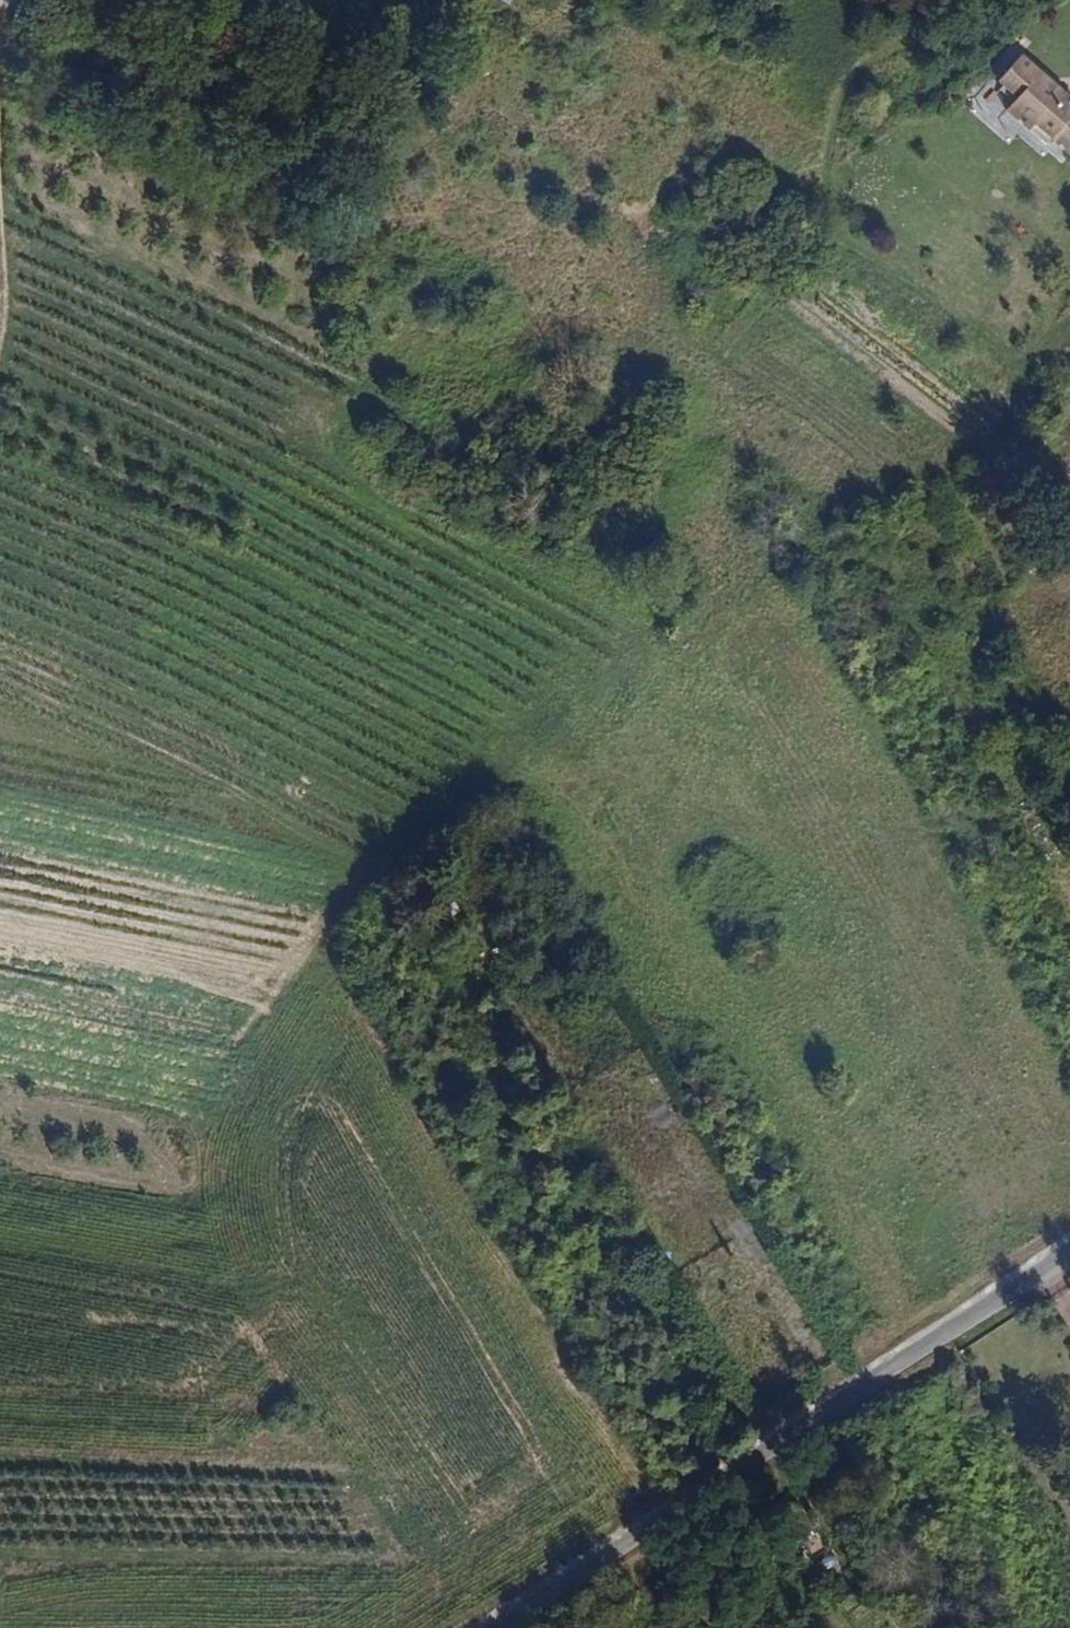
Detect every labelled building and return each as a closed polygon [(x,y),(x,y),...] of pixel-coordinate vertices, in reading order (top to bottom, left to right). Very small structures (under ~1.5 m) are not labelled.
[(1024,56),(999,81),(1018,99),(1009,110),(1051,147),(1054,143),(1069,156),(1069,94),(1024,56)]
